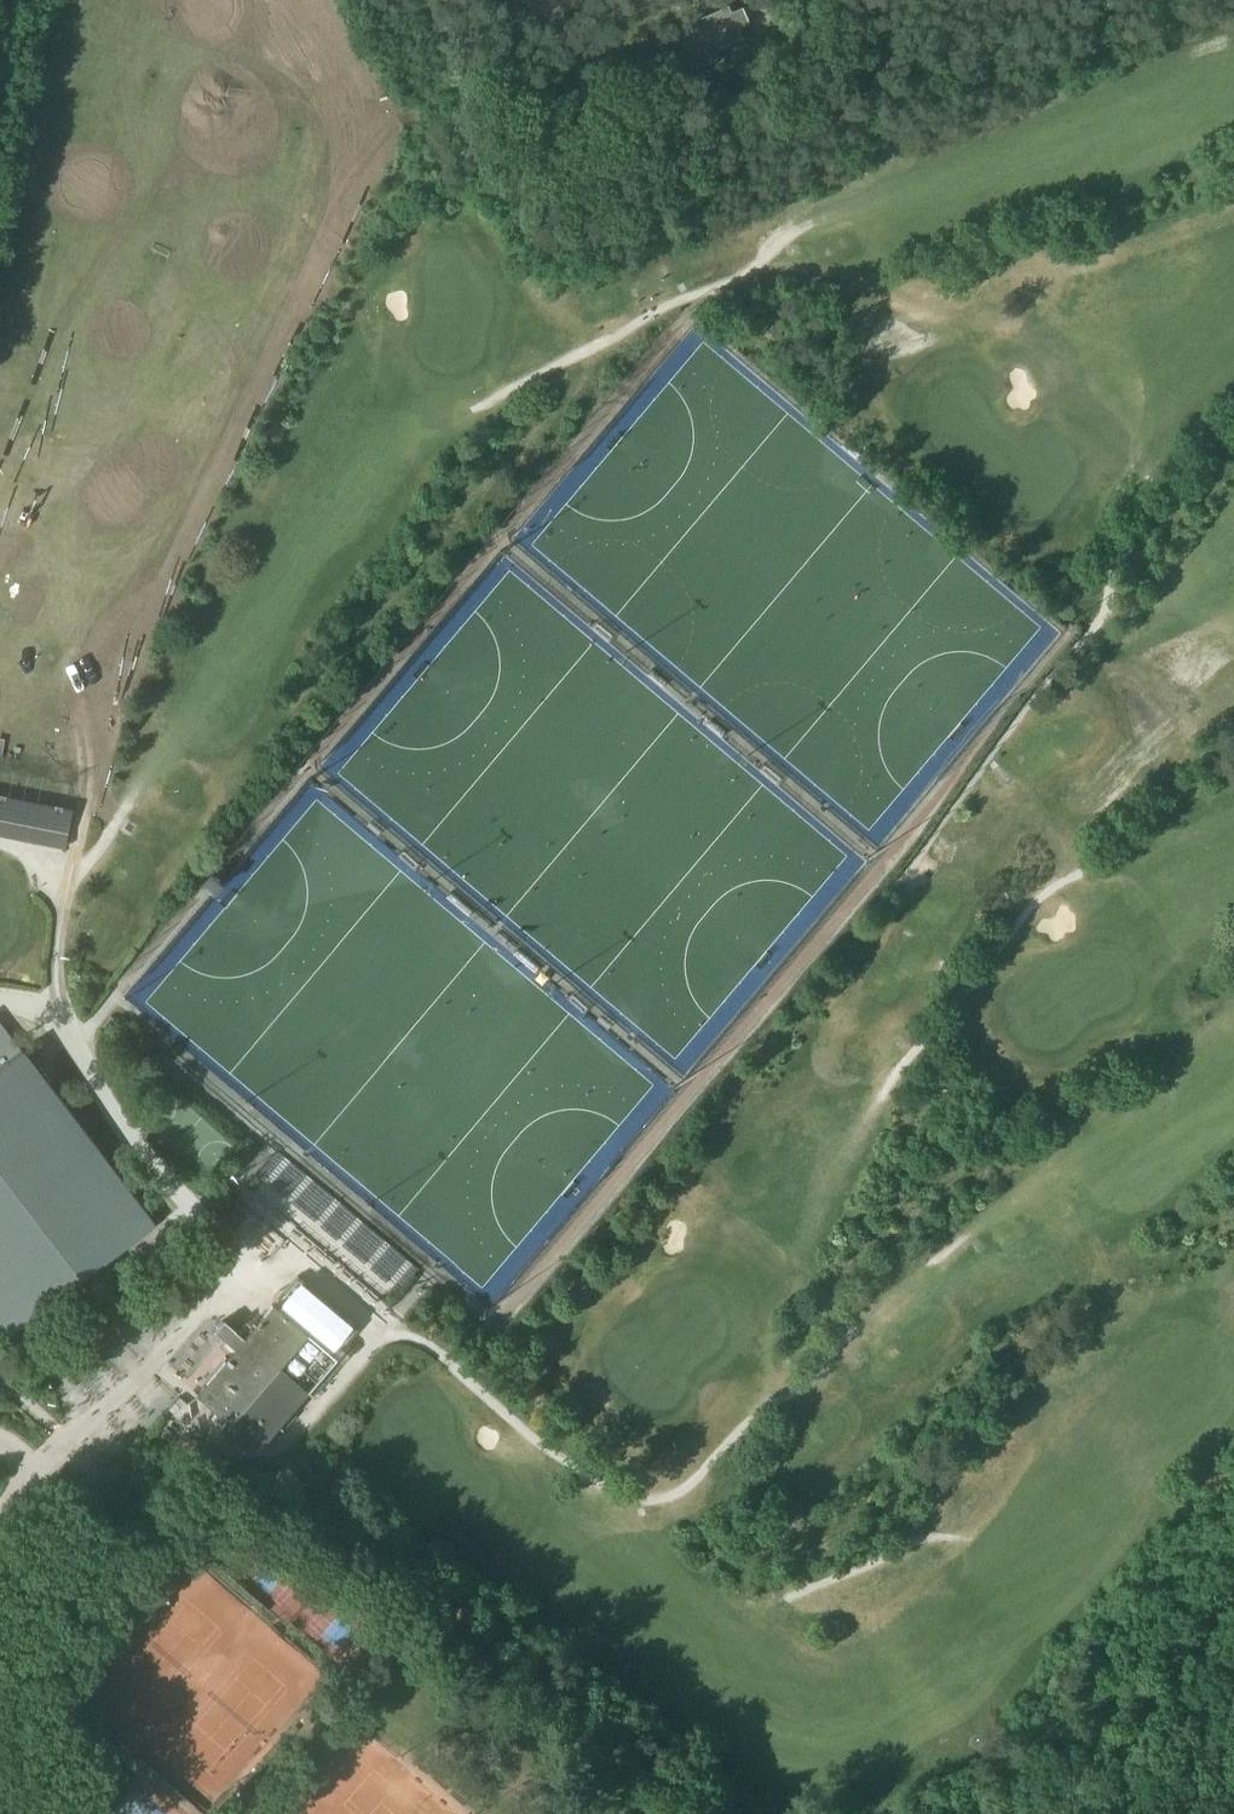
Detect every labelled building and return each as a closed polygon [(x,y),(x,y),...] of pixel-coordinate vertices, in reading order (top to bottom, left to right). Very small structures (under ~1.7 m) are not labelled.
[(687,8),(686,1),(679,3),(681,10),(687,8)] [(683,26),(690,43),(683,46),(694,70),(718,60),(714,52),(744,39),(740,28),(750,23),(743,7),(733,12),(730,5),(683,26)] [(690,96),(683,81),(671,87),(678,101),(690,96)] [(23,824),(20,840),(65,848),(68,833),(23,824)] [(0,1058),(0,1317),(12,1333),(154,1223),(22,1050),(4,1063),(0,1058)] [(246,1216),(236,1207),(223,1222),(233,1231),(246,1216)] [(196,1394),(205,1401),(230,1423),(259,1448),(273,1431),(279,1437),(296,1417),(290,1412),(361,1329),(298,1276),(282,1294),(273,1304),(245,1338),(236,1330),(230,1325),(224,1320),(217,1328),(214,1332),(215,1333),(224,1341),(225,1342),(234,1350),(196,1394)] [(166,1430),(161,1436),(168,1443),(174,1437),(166,1430)]
